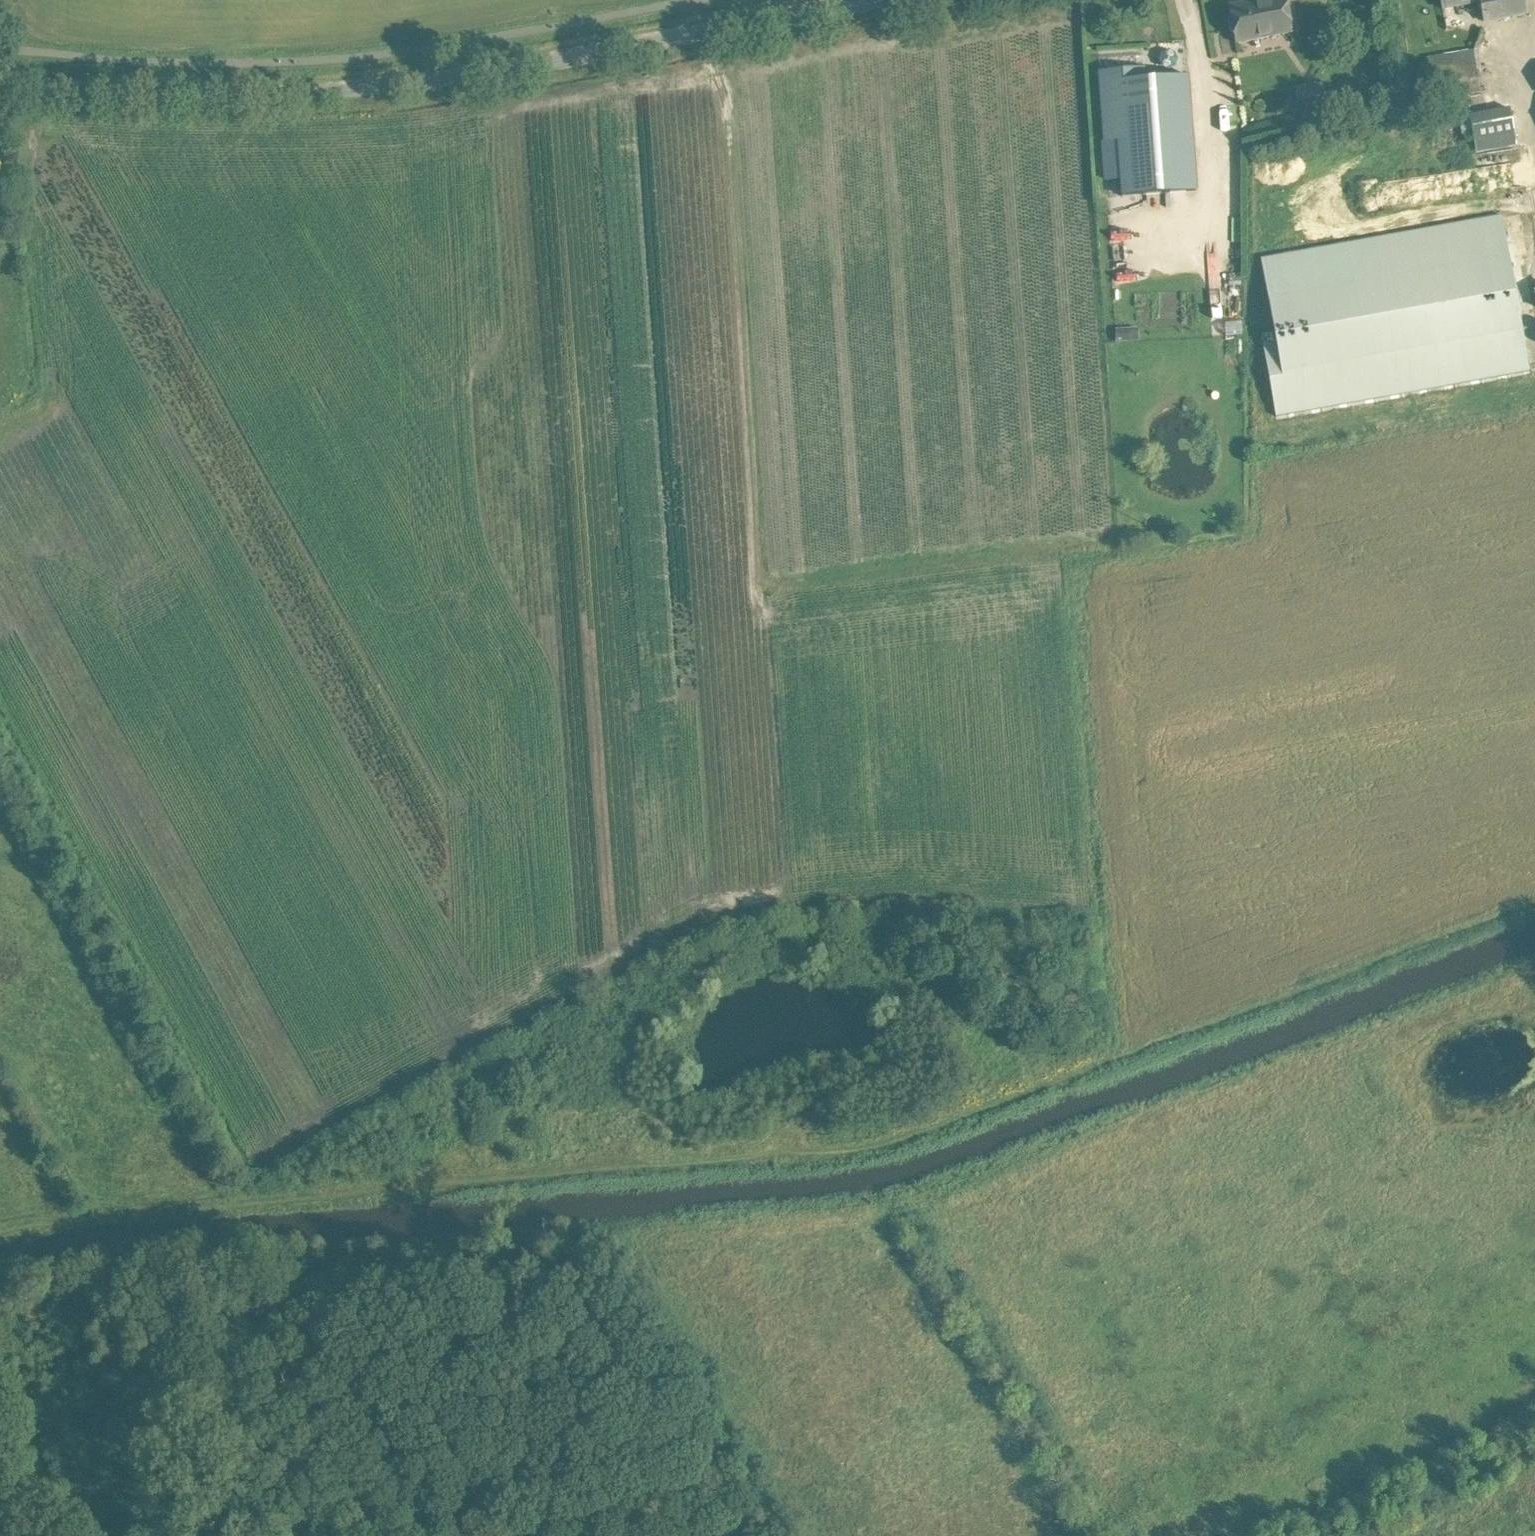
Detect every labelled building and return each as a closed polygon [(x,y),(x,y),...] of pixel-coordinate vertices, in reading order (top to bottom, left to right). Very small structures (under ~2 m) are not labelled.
[(1232,25),(1236,44),(1293,33),(1286,0),(1257,0),(1228,5),(1232,25)] [(1443,10),(1480,3),(1484,23),(1527,14),(1524,0),(1441,0),(1443,10)] [(1312,37),(1301,39),(1303,50),(1314,48),(1312,37)] [(1417,75),(1421,100),(1480,90),(1476,65),(1429,73),(1417,75)] [(1144,66),(1099,70),(1104,139),(1118,138),(1122,196),(1197,190),(1188,74),(1145,78),(1144,66)] [(1475,108),(1474,96),(1458,99),(1460,111),(1475,108)] [(1469,114),(1476,153),(1516,146),(1510,107),(1469,114)] [(1274,332),(1261,334),(1276,416),(1530,371),(1502,214),(1261,257),(1274,332)]
